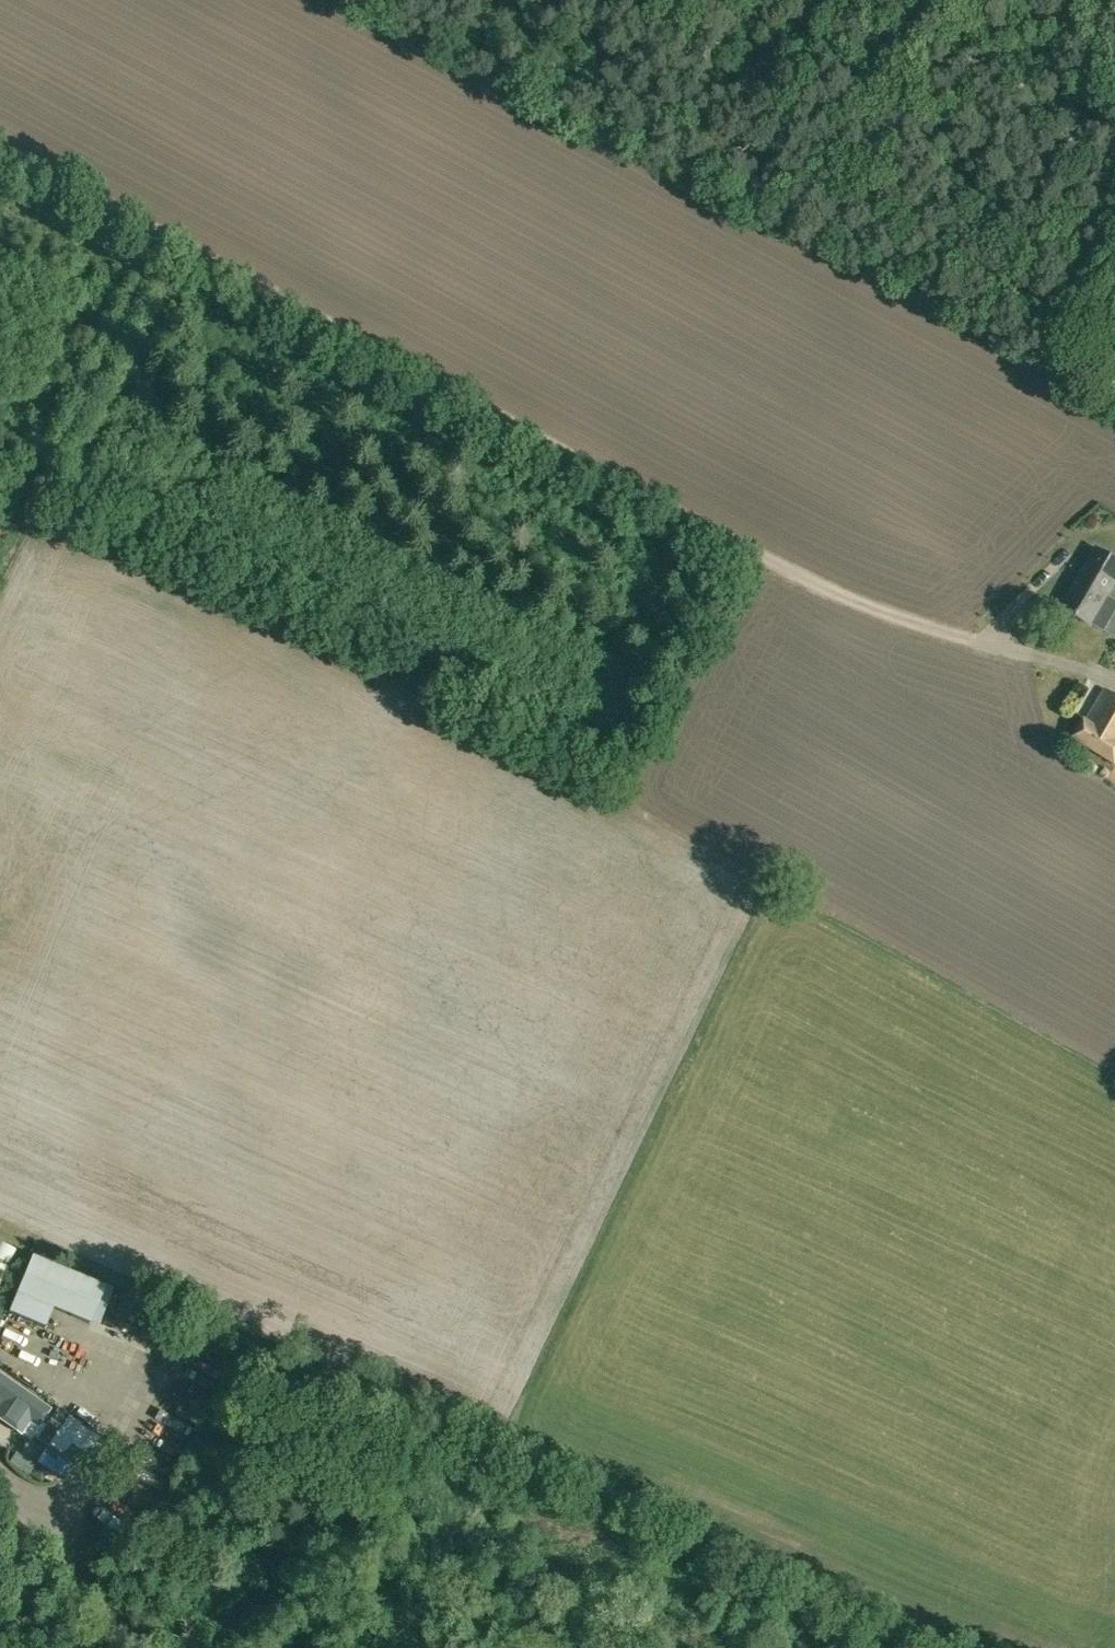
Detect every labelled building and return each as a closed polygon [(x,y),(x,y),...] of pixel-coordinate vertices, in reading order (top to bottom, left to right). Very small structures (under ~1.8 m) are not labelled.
[(1091,625),(1092,623),(1103,630),(1114,610),(1114,600),(1108,596),(1114,584),(1114,558),(1096,547),(1061,607),(1091,625)] [(1114,764),(1114,693),(1104,687),(1085,718),(1083,717),(1071,737),(1114,764)] [(16,1250),(0,1242),(0,1281),(16,1250)] [(90,1323),(105,1286),(33,1256),(9,1312),(46,1328),(54,1308),(90,1323)] [(20,1447),(47,1409),(0,1376),(0,1419),(3,1422),(0,1426),(0,1432),(20,1447)] [(50,1444),(61,1452),(81,1424),(70,1416),(63,1426),(50,1417),(38,1437),(50,1444)] [(77,1429),(57,1458),(74,1470),(94,1442),(77,1429)]
